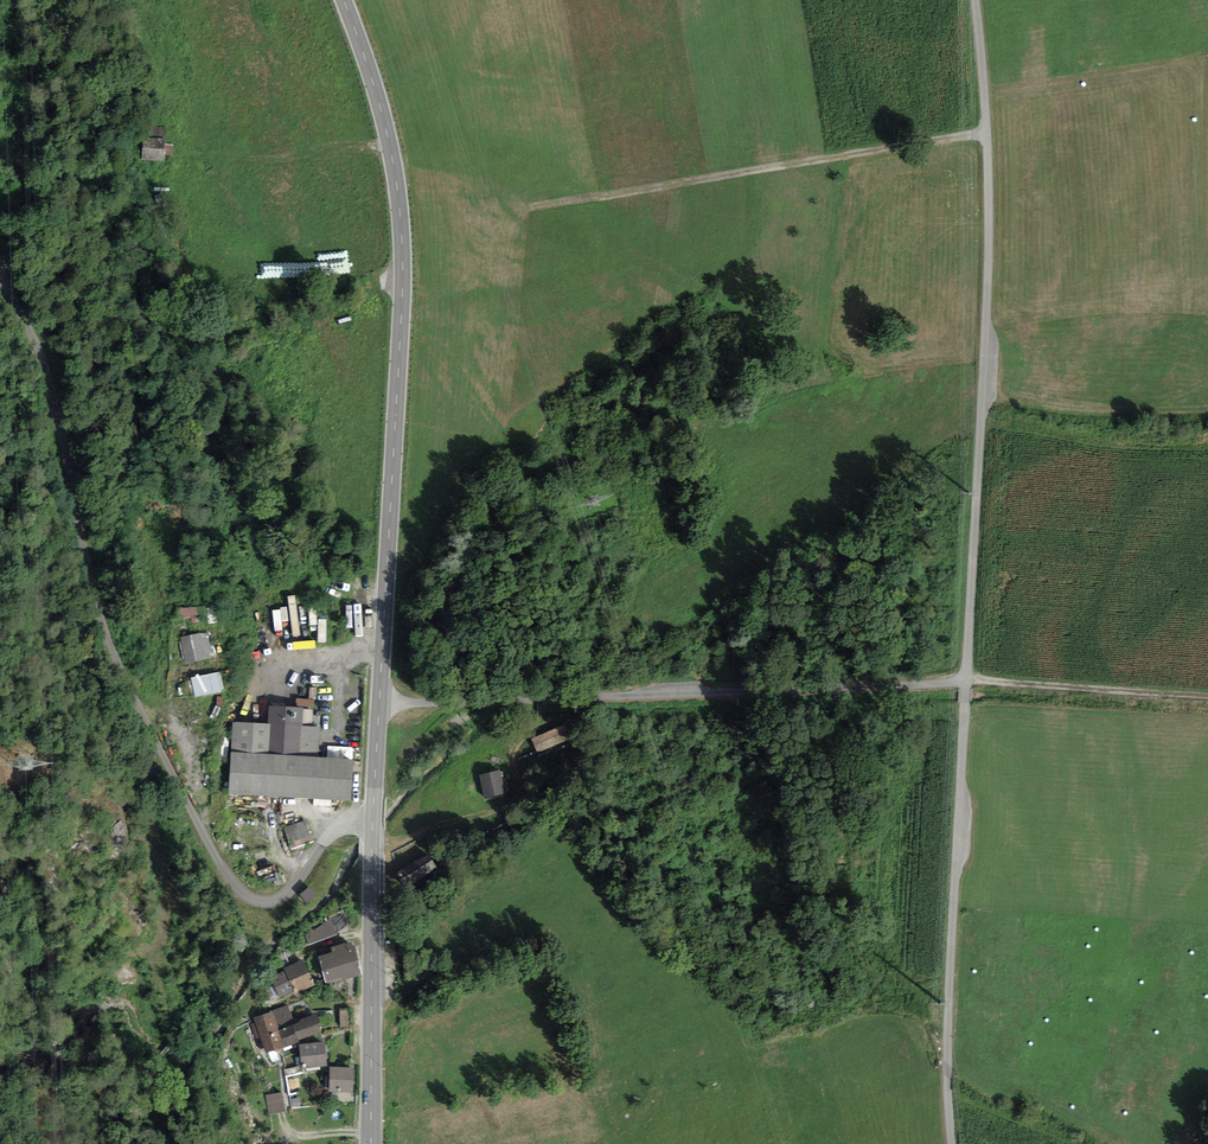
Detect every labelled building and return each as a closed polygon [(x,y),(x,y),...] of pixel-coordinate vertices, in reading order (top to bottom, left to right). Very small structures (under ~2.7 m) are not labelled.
[(167,163),(168,153),(145,149),(143,160),(167,163)] [(204,617),(203,607),(178,608),(179,618),(204,617)] [(178,642),(182,666),(205,662),(202,639),(178,642)] [(197,698),(227,693),(223,673),(193,678),(197,698)] [(228,726),(225,793),(342,799),(343,761),(311,760),(312,730),(294,730),(295,713),(265,711),(264,728),(228,726)] [(565,723),(533,738),(539,751),(571,737),(565,723)] [(501,770),(480,774),(485,795),(506,791),(501,770)] [(308,820),(286,827),(293,850),(315,842),(308,820)] [(406,889),(441,871),(432,855),(398,874),(406,889)] [(313,888),(302,896),(308,904),(319,896),(313,888)] [(332,918),(304,934),(308,945),(337,933),(332,918)] [(319,954),(327,980),(343,975),(344,977),(362,972),(354,944),(319,954)] [(270,973),(282,998),(314,983),(303,959),(270,973)] [(253,1017),(266,1052),(322,1031),(316,1015),(296,1023),(289,1004),(253,1017)] [(325,1041),(299,1043),(302,1068),(327,1065),(325,1041)] [(330,1065),(330,1090),(354,1090),(354,1066),(330,1065)] [(285,1109),(281,1091),(266,1095),(269,1113),(285,1109)]
